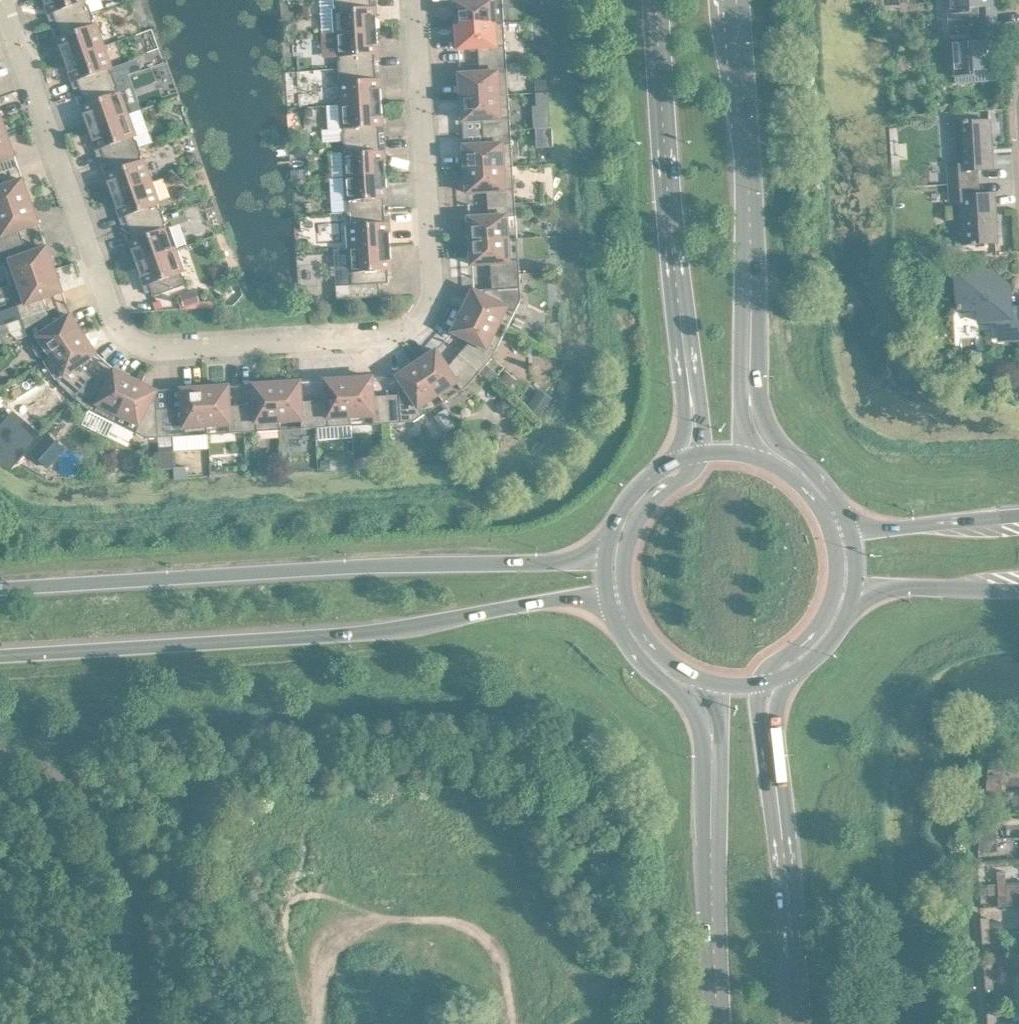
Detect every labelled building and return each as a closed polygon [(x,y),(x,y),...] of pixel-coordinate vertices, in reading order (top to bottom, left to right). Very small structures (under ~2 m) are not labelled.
[(60,18),(95,6),(92,0),(50,0),(50,2),(54,1),(60,18)] [(339,27),(380,25),(379,8),(375,8),(375,0),(338,0),(339,27)] [(460,20),(498,18),(497,0),(458,0),(460,20)] [(974,21),(999,20),(998,0),(995,0),(950,0),(951,9),(973,8),(974,21)] [(63,37),(68,54),(107,40),(95,6),(60,18),(66,36),(63,37)] [(481,42),(482,55),(509,53),(507,17),(498,18),(460,20),(461,44),(481,42)] [(999,20),(974,21),(974,35),(953,37),(955,71),(978,70),(977,65),(999,64),(997,35),(1000,35),(999,20)] [(339,27),(342,63),(378,61),(377,42),(381,42),(380,25),(339,27)] [(78,69),(84,86),(119,74),(107,40),(68,54),(74,70),(78,69)] [(463,68),(464,92),(511,89),(509,53),(482,55),(483,67),(463,68)] [(342,63),(344,99),(384,97),(383,80),(380,80),(378,61),(342,63)] [(87,105),(92,121),(130,108),(119,74),(84,86),(90,104),(87,105)] [(550,74),(538,74),(539,88),(551,87),(550,74)] [(539,100),(536,101),(537,123),(539,123),(553,123),(551,87),(539,88),(539,100)] [(486,114),(486,127),(514,125),(511,89),(464,92),(466,115),(486,114)] [(344,99),(346,135),(383,133),(382,114),(385,114),(384,97),(344,99)] [(10,128),(2,105),(0,106),(0,131),(10,128)] [(101,137),(108,154),(142,142),(130,108),(92,121),(98,138),(101,137)] [(951,161),(952,179),(982,177),(981,164),(995,163),(992,116),(972,117),(971,115),(967,115),(967,117),(958,118),(961,160),(951,161)] [(553,123),(539,123),(540,142),(556,141),(555,122),(553,123)] [(467,140),(469,164),(516,161),(514,125),(486,127),(487,139),(467,140)] [(3,168),(22,162),(10,128),(0,131),(0,169),(3,168)] [(346,135),(348,171),(389,169),(387,151),(384,152),(383,133),(346,135)] [(309,139),(297,140),(297,148),(301,151),(310,151),(309,139)] [(111,173),(116,189),(154,176),(142,142),(108,154),(114,172),(111,173)] [(198,147),(189,150),(192,159),(201,156),(198,147)] [(490,186),(491,198),(518,197),(516,161),(469,164),(470,187),(490,186)] [(306,164),(294,164),(295,174),(306,173),(306,164)] [(34,195),(26,173),(7,180),(3,168),(0,169),(0,207),(34,195)] [(348,171),(350,207),(387,205),(386,186),(390,186),(389,169),(348,171)] [(125,204),(132,222),(166,210),(154,176),(116,189),(122,206),(125,204)] [(982,177),(952,179),(953,197),(963,196),(966,238),(974,238),(974,240),(979,240),(979,238),(1000,236),(997,189),(983,190),(982,177)] [(1,245),(27,236),(22,224),(41,218),(34,195),(0,207),(0,243),(1,245)] [(471,212),(473,236),(511,233),(510,211),(519,211),(518,197),(491,198),(491,211),(471,212)] [(350,207),(353,243),(393,240),(392,223),(388,224),(387,205),(350,207)] [(135,241),(140,257),(178,244),(166,210),(132,222),(138,240),(135,241)] [(494,258),(494,270),(522,269),(521,255),(513,255),(511,233),(473,236),(474,259),(494,258)] [(14,255),(21,276),(58,263),(50,241),(31,248),(27,236),(1,245),(5,258),(14,255)] [(393,240),(353,243),(356,293),(383,291),(382,278),(392,277),(391,258),(394,257),(393,240)] [(178,244),(140,257),(146,273),(149,272),(156,291),(191,279),(178,244)] [(20,300),(25,313),(50,304),(46,292),(65,286),(58,263),(21,276),(28,297),(20,300)] [(1013,306),(1011,282),(994,283),(993,267),(979,268),(979,272),(964,273),(965,285),(960,285),(961,300),(960,300),(960,304),(981,303),(982,316),(1000,315),(1000,325),(1013,324),(1014,335),(1018,334),(1018,305),(1013,306)] [(476,284),(466,305),(500,322),(510,303),(518,306),(524,294),(522,269),(494,270),(495,283),(487,284),(487,285),(485,289),(476,284)] [(557,272),(550,272),(551,289),(560,289),(559,272),(557,272)] [(199,284),(183,289),(187,303),(217,301),(217,296),(202,296),(199,284)] [(163,295),(156,297),(158,304),(166,303),(163,295)] [(42,331),(54,350),(86,328),(73,309),(63,316),(54,303),(50,304),(25,313),(31,331),(35,336),(42,331)] [(471,339),(462,348),(483,366),(495,352),(498,346),(490,342),(500,322),(466,305),(455,326),(473,335),(471,339)] [(63,379),(77,391),(95,371),(85,362),(83,359),(99,348),(86,328),(54,350),(66,368),(59,373),(63,379)] [(439,344),(420,357),(441,389),(459,377),(464,385),(470,381),(483,366),(462,348),(454,358),(450,360),(439,344)] [(402,389),(389,390),(390,418),(416,416),(427,409),(423,402),(441,389),(420,357),(400,370),(405,378),(401,381),(402,389)] [(117,417),(121,409),(138,375),(117,364),(109,381),(105,379),(95,371),(77,391),(91,404),(117,417)] [(509,366),(500,377),(511,385),(519,374),(509,366)] [(375,371),(352,373),(354,411),(376,410),(377,419),(390,418),(389,390),(376,391),(375,371)] [(329,394),(317,395),(319,422),(354,420),(354,411),(352,373),(328,374),(329,394)] [(138,375),(121,409),(141,419),(137,427),(149,433),(175,431),(173,403),(160,404),(160,396),(159,396),(155,394),(159,385),(138,375)] [(303,376),(280,377),(283,425),(283,416),(304,414),(305,423),(319,422),(317,395),(304,396),(303,376)] [(257,399),(245,400),(247,427),(283,425),(280,377),(256,379),(257,399)] [(231,380),(208,382),(210,420),(232,419),(233,428),(247,427),(245,400),(233,400),(231,380)] [(186,402),(173,403),(175,431),(189,430),(188,422),(210,420),(208,382),(184,383),(186,402)] [(541,384),(527,404),(541,414),(555,393),(541,384)] [(507,393),(498,400),(506,409),(515,401),(507,393)] [(24,420),(6,442),(21,455),(40,433),(24,420)] [(3,440),(10,434),(0,423),(0,436),(3,440)] [(42,434),(31,446),(50,464),(62,451),(42,434)] [(333,455),(323,455),(324,465),(334,464),(333,455)] [(189,461),(177,462),(177,473),(189,473),(189,461)] [(989,776),(988,788),(1004,787),(1003,775),(989,776)] [(1004,787),(988,788),(986,802),(1005,800),(1004,787)] [(984,821),(982,834),(999,833),(998,820),(984,821)] [(999,833),(982,834),(981,847),(1000,845),(999,833)] [(1000,866),(1000,879),(1008,879),(1008,866),(1000,866)] [(1008,879),(1000,879),(1001,892),(1009,891),(1008,879)] [(983,913),(984,926),(992,926),(991,913),(983,913)] [(992,926),(984,926),(985,939),(993,938),(992,926)] [(986,959),(987,972),(995,972),(994,959),(986,959)] [(995,972),(987,972),(988,985),(996,984),(995,972)] [(989,1005),(990,1018),(998,1017),(997,1004),(989,1005)]
